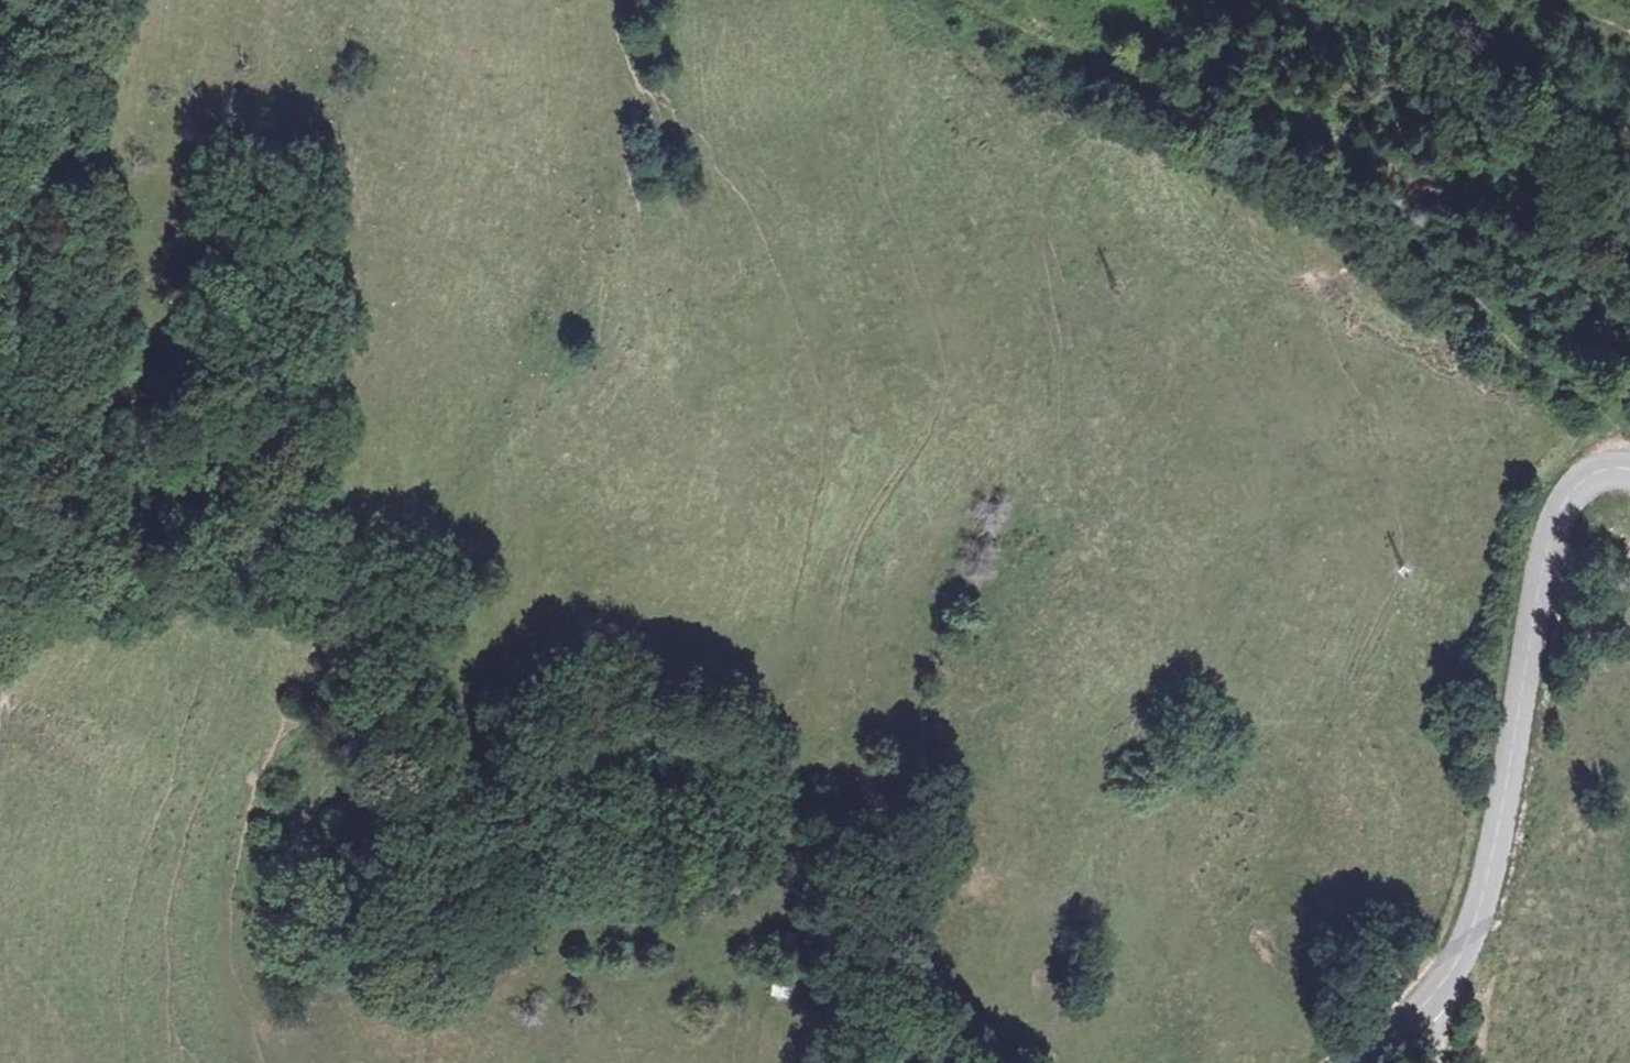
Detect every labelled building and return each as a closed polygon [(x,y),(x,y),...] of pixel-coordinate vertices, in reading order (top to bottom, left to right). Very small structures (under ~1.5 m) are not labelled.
[(499,792),(490,785),(479,801),(488,808),(499,792)]
